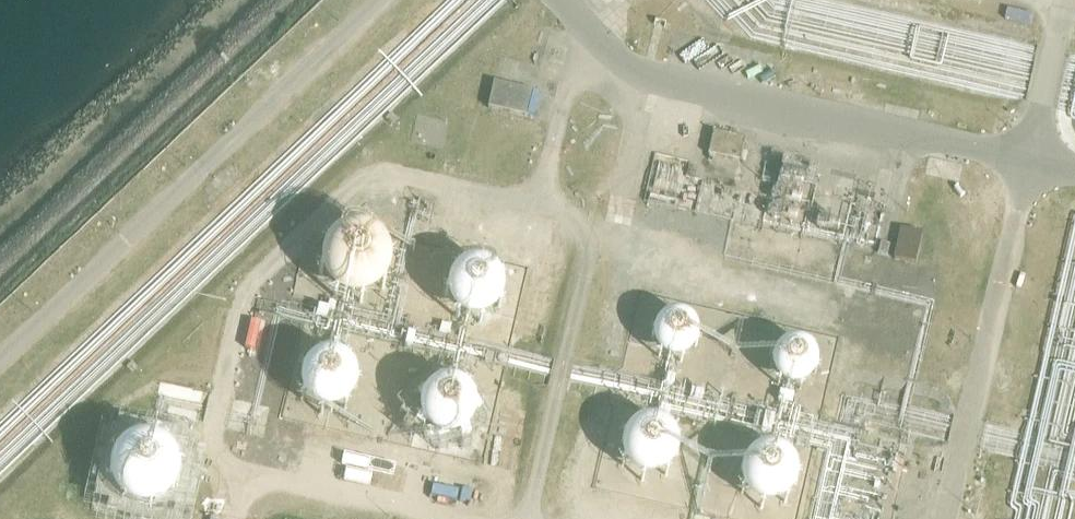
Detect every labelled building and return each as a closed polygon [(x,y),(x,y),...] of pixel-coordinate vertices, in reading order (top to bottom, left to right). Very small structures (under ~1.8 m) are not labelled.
[(532,119),(538,94),(532,93),(532,92),(493,82),(487,109),(526,118),(532,119)] [(738,162),(744,139),(713,132),(707,155),(738,162)] [(388,246),(388,245),(386,236),(382,228),(375,223),(370,221),(365,221),(359,221),(354,222),(348,227),(342,234),(341,238),(340,244),(341,253),(344,258),(346,261),(350,265),(354,267),(358,268),(364,269),(370,268),(373,267),(377,264),(381,261),(386,254),(388,246)] [(915,264),(922,234),(898,228),(891,259),(915,264)] [(507,287),(507,286),(506,281),(505,276),(503,271),(499,267),(496,264),(490,260),(484,258),(480,258),(475,258),(469,259),(465,261),(459,265),(455,269),(453,273),(450,279),(450,284),(450,290),(451,296),(453,300),(457,305),(461,309),(466,312),(472,314),(477,315),(483,314),(488,313),(492,311),(498,307),(501,303),(504,298),(506,293),(507,287)] [(699,333),(699,332),(698,325),(694,319),(688,314),(681,313),(675,313),(668,317),(665,319),(662,323),(660,331),(661,339),(665,345),(670,349),(674,351),(679,352),(685,351),(693,347),(697,341),(699,338),(699,333)] [(251,322),(243,356),(253,358),(261,325),(251,322)] [(815,360),(815,359),(813,351),(809,345),(804,341),(799,340),(796,339),(789,340),(785,342),(782,344),(777,351),(776,358),(776,365),(780,372),(787,377),(794,378),(797,378),(802,377),(809,373),(813,367),(815,360)] [(358,380),(358,379),(357,369),(355,365),(351,359),(343,353),(332,350),(327,350),(320,352),(314,355),(311,358),(307,362),(304,366),(302,372),(301,378),(301,383),(303,389),(305,393),(308,398),(313,402),(318,405),(322,407),(329,408),(334,407),(340,406),(344,404),(349,400),(352,397),(356,391),(358,385),(358,380)] [(476,406),(476,400),(474,394),(471,389),(467,385),(462,381),(458,379),(452,377),(446,377),(442,378),(436,380),(430,383),(427,386),(423,391),(421,395),(420,401),(419,406),(420,412),(422,417),(425,423),(428,427),(437,432),(443,434),(449,434),(454,434),(459,432),(465,429),(468,426),(471,422),(474,417),(476,413),(476,406)] [(682,444),(681,438),(680,433),(674,424),(671,421),(665,418),(659,416),(655,415),(649,415),(644,417),(635,421),(631,426),(628,431),(626,437),(625,443),(625,449),(626,453),(629,458),(632,463),(636,467),(641,470),(646,472),(652,472),(658,472),(664,470),(673,465),(677,461),(679,455),(681,451),(682,444)] [(160,461),(159,454),(157,449),(154,442),(150,438),(145,434),(141,432),(135,430),(129,429),(122,430),(117,431),(112,434),(107,438),(103,442),(100,448),(98,454),(97,460),(97,466),(99,473),(102,479),(106,483),(109,486),(114,489),(120,491),(127,492),(133,492),(140,490),(146,487),(150,483),(155,478),(157,473),(159,467),(160,461)] [(801,473),(801,472),(801,467),(799,461),(797,457),(793,452),(790,449),(784,445),(778,443),(772,443),(765,444),(761,445),(756,448),(752,452),(748,457),(746,461),(744,467),(744,473),(745,478),(747,483),(749,488),(753,492),(757,495),(762,498),(767,500),(772,500),(778,500),(782,499),(788,496),(792,493),(796,488),(799,483),(801,478),(801,473)]
